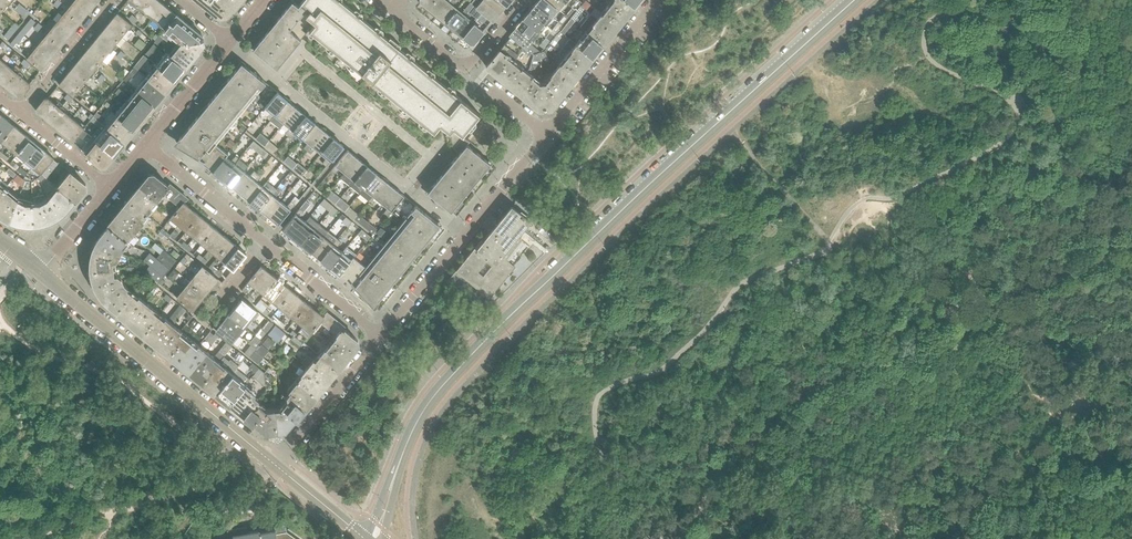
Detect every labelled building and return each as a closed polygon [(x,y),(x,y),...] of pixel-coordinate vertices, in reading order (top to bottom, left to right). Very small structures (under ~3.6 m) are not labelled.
[(0,12),(10,0),(0,0),(0,12)] [(90,10),(78,0),(74,0),(66,10),(81,22),(90,10)] [(98,0),(78,0),(90,10),(98,0)] [(149,0),(130,0),(141,9),(149,0)] [(164,5),(159,0),(149,0),(141,9),(153,18),(164,5)] [(221,0),(199,0),(219,17),(223,16),(221,0)] [(241,0),(221,0),(223,16),(227,16),(234,8),(241,0)] [(410,57),(400,49),(402,46),(396,42),(390,37),(388,39),(340,0),(304,0),(301,4),(310,11),(306,15),(316,24),(310,31),(321,40),(331,48),(362,74),(363,72),(372,80),(372,81),(434,132),(440,125),(450,133),(454,128),(463,136),(480,114),(410,57)] [(435,0),(421,0),(421,2),(422,3),(422,6),(427,10),(435,0)] [(427,10),(436,17),(449,0),(435,0),(427,10)] [(452,5),(456,0),(449,0),(436,17),(444,24),(457,9),(452,5)] [(484,0),(482,0),(481,2),(478,0),(473,0),(471,2),(474,5),(477,7),(483,12),(489,17),(493,21),(496,18),(497,18),(501,14),(484,0)] [(500,0),(484,0),(501,14),(504,9),(504,8),(506,5),(500,0)] [(548,0),(539,0),(536,4),(553,17),(560,9),(548,0)] [(564,0),(548,0),(560,9),(566,2),(564,0)] [(581,5),(583,3),(579,0),(577,0),(572,7),(576,11),(581,5)] [(624,19),(627,15),(628,15),(635,7),(627,0),(612,0),(602,12),(596,8),(591,13),(614,32),(621,23),(624,19)] [(301,40),(306,33),(309,30),(310,31),(316,24),(306,15),(310,11),(301,4),(299,6),(293,1),(282,14),(273,25),(263,37),(260,41),(253,49),(265,59),(277,69),(287,57),(297,45),(301,40)] [(474,5),(471,2),(462,13),(457,9),(444,24),(453,31),(474,5)] [(28,10),(19,3),(17,6),(25,13),(28,10)] [(553,17),(536,4),(534,7),(532,6),(529,11),(547,25),(553,17)] [(165,28),(177,15),(164,5),(153,18),(165,28)] [(462,38),(474,23),(468,18),(477,7),(474,5),(453,31),(462,38)] [(575,21),(585,8),(581,5),(576,11),(570,18),(575,21)] [(25,13),(17,6),(15,9),(23,16),(25,13)] [(570,18),(576,11),(572,7),(566,15),(570,18)] [(81,22),(66,10),(56,21),(71,33),(81,22)] [(547,25),(529,11),(525,15),(526,16),(524,19),(541,33),(547,25)] [(481,14),(478,18),(483,22),(484,23),(489,17),(483,12),(481,14)] [(113,48),(132,26),(133,27),(134,26),(118,13),(117,13),(99,36),(113,48)] [(600,48),(604,43),(606,40),(607,41),(614,32),(591,13),(587,18),(593,23),(576,43),(594,57),(600,49),(600,48)] [(203,36),(182,18),(177,14),(177,15),(165,28),(165,29),(181,43),(204,39),(203,36)] [(567,22),(570,18),(566,15),(565,14),(559,22),(564,26),(567,22)] [(541,33),(524,19),(521,22),(520,22),(516,26),(534,41),(541,33)] [(61,46),(71,33),(56,21),(46,34),(61,46)] [(558,34),(563,27),(564,26),(559,22),(552,30),(558,34)] [(474,42),(483,31),(474,23),(462,38),(467,42),(469,42),(470,41),(471,42),(474,42)] [(534,41),(516,26),(513,30),(513,32),(511,35),(512,36),(521,43),(528,48),(534,41)] [(61,46),(46,34),(37,45),(51,57),(61,46)] [(156,40),(154,42),(155,43),(158,45),(163,38),(162,37),(160,35),(159,36),(156,40)] [(94,72),(113,48),(99,36),(79,60),(94,72)] [(518,47),(521,43),(512,36),(509,39),(514,43),(513,43),(518,47)] [(545,49),(551,41),(546,37),(540,45),(545,49)] [(141,50),(147,44),(140,38),(135,44),(141,50)] [(175,80),(198,52),(204,44),(204,39),(181,43),(170,55),(166,52),(156,65),(175,80)] [(579,74),(585,66),(586,67),(594,57),(576,43),(555,69),(572,83),(580,75),(579,74)] [(17,44),(15,48),(21,53),(23,49),(17,44)] [(51,57),(37,45),(28,55),(27,54),(25,56),(42,70),(42,69),(51,57)] [(550,54),(554,48),(550,45),(546,50),(550,54)] [(528,71),(515,60),(519,55),(509,47),(505,52),(501,49),(486,66),(496,74),(505,81),(505,82),(514,89),(528,71)] [(541,61),(541,59),(540,52),(535,54),(534,54),(532,61),(541,61)] [(138,70),(148,58),(144,55),(134,67),(138,70)] [(75,95),(84,84),(94,72),(79,60),(61,83),(60,84),(60,83),(59,84),(75,97),(76,96),(75,95)] [(18,72),(7,63),(0,71),(0,82),(6,87),(18,72)] [(217,143),(246,107),(261,88),(266,83),(242,63),(180,138),(174,143),(198,157),(197,158),(213,171),(225,156),(228,153),(217,143)] [(155,105),(175,80),(156,65),(136,89),(155,105)] [(138,70),(134,67),(130,71),(128,74),(132,78),(138,70)] [(128,74),(130,71),(125,68),(121,73),(125,77),(128,74)] [(565,92),(572,84),(572,83),(555,69),(552,74),(552,75),(548,81),(542,82),(546,108),(546,107),(548,109),(551,109),(559,100),(558,99),(564,92),(565,92)] [(546,108),(542,82),(539,82),(532,77),(533,76),(528,71),(514,89),(523,96),(531,102),(531,103),(539,110),(543,110),(545,107),(546,108)] [(31,86),(30,83),(18,72),(6,87),(19,97),(22,97),(31,86)] [(119,89),(115,94),(121,98),(125,93),(119,89)] [(135,130),(147,115),(155,105),(136,89),(116,114),(135,130)] [(271,121),(275,115),(288,99),(286,97),(285,98),(278,92),(265,108),(271,112),(267,118),(271,121)] [(84,96),(80,101),(94,112),(98,107),(84,96)] [(49,122),(61,107),(48,98),(45,98),(37,109),(37,112),(49,122)] [(284,123),(297,108),(290,102),(290,101),(288,99),(275,115),(284,123)] [(72,117),(61,107),(49,122),(60,131),(72,117)] [(289,136),(307,114),(305,112),(304,113),(297,108),(284,123),(290,128),(285,133),(289,136)] [(94,115),(93,116),(94,116),(102,123),(106,119),(97,112),(94,115)] [(114,155),(135,130),(116,114),(105,126),(103,124),(100,128),(93,137),(95,139),(114,155)] [(303,138),(315,123),(308,117),(309,116),(307,114),(289,136),(293,139),(297,133),(303,138)] [(10,122),(1,115),(0,116),(0,134),(10,122)] [(91,119),(91,120),(100,128),(103,124),(102,123),(94,116),(91,119)] [(85,127),(72,117),(60,131),(73,141),(83,129),(85,127)] [(22,132),(10,122),(0,134),(0,140),(10,148),(22,132)] [(308,151),(325,129),(323,128),(322,129),(315,123),(303,138),(308,143),(304,148),(308,151)] [(471,188),(481,176),(491,164),(479,154),(467,144),(470,142),(468,140),(463,136),(454,128),(450,133),(451,134),(451,138),(452,143),(454,147),(455,149),(456,150),(459,154),(458,155),(451,163),(447,168),(437,180),(427,192),(439,202),(451,212),(461,200),(471,188)] [(83,129),(78,135),(83,138),(87,133),(83,129)] [(321,154),(334,138),(327,132),(327,131),(325,129),(308,151),(311,154),(315,149),(321,154)] [(17,154),(30,138),(22,132),(10,148),(17,154)] [(260,133),(256,138),(265,146),(270,140),(260,133)] [(114,155),(95,139),(93,137),(82,150),(101,165),(106,165),(114,155)] [(25,160),(38,145),(30,138),(17,154),(25,160)] [(327,166),(343,146),(334,138),(321,154),(327,158),(323,164),(327,166)] [(231,148),(235,143),(231,139),(227,144),(231,148)] [(263,148),(254,141),(250,145),(259,153),(263,148)] [(33,167),(46,151),(38,145),(25,160),(33,167)] [(264,157),(268,152),(263,148),(259,153),(264,157)] [(345,173),(358,158),(348,150),(331,170),(335,174),(339,168),(345,173)] [(41,173),(53,159),(54,158),(46,151),(33,167),(41,173)] [(222,180),(239,159),(236,155),(231,161),(225,156),(213,171),(220,177),(220,178),(222,180)] [(351,185),(368,164),(366,163),(365,164),(358,158),(345,173),(342,178),(351,185)] [(49,174),(58,163),(53,159),(41,173),(47,177),(49,174)] [(232,187),(244,171),(239,166),(243,161),(239,159),(222,180),(224,182),(225,181),(232,187)] [(360,193),(377,173),(369,167),(370,166),(368,164),(351,185),(360,193)] [(285,177),(290,171),(285,166),(280,173),(285,177)] [(17,173),(10,167),(7,171),(14,177),(17,173)] [(263,186),(257,182),(265,171),(262,168),(258,174),(240,195),(243,197),(243,196),(250,202),(263,186)] [(87,189),(86,184),(69,171),(57,186),(76,202),(87,189)] [(240,195),(258,174),(254,171),(250,176),(244,171),(232,187),(239,193),(238,194),(240,195)] [(36,178),(29,172),(25,176),(25,177),(24,179),(26,180),(29,181),(32,181),(34,181),(36,178)] [(369,201),(387,180),(384,178),(384,179),(377,173),(360,193),(369,201)] [(152,208),(164,193),(171,199),(178,191),(171,185),(169,186),(154,174),(150,174),(129,200),(149,215),(154,209),(152,208)] [(0,178),(0,195),(5,190),(8,185),(0,178)] [(383,204),(395,188),(388,182),(389,181),(387,180),(369,201),(372,203),(376,199),(383,204)] [(66,213),(76,202),(57,186),(47,198),(45,194),(33,197),(33,203),(35,227),(42,226),(49,224),(55,221),(61,218),(66,213)] [(259,210),(276,189),(273,186),(268,191),(263,186),(250,202),(257,208),(257,209),(259,210)] [(385,220),(405,196),(395,188),(383,204),(388,209),(384,214),(384,213),(380,217),(385,220)] [(269,217),(282,202),(276,197),(280,192),(276,189),(259,210),(261,212),(262,211),(269,217)] [(33,203),(25,203),(19,201),(5,190),(0,195),(0,217),(1,218),(2,218),(3,219),(9,222),(15,224),(22,226),(28,227),(35,227),(33,203)] [(174,215),(184,203),(187,198),(178,191),(171,199),(176,203),(169,210),(174,215)] [(332,200),(336,195),(332,191),(328,196),(332,200)] [(347,204),(341,199),(337,204),(343,209),(347,204)] [(138,228),(144,221),(149,215),(129,200),(108,226),(128,241),(132,235),(134,237),(136,235),(140,238),(144,233),(139,229),(138,228)] [(279,225),(295,204),(292,201),(288,207),(282,202),(269,217),(279,225)] [(179,225),(192,209),(184,203),(174,215),(171,218),(179,225)] [(306,221),(300,216),(307,207),(304,204),(283,229),(293,237),(306,221)] [(399,212),(404,206),(401,204),(396,210),(399,212)] [(379,301),(421,249),(440,225),(416,206),(367,266),(355,256),(343,272),(340,275),(355,288),(356,287),(375,307),(379,301)] [(359,214),(349,206),(345,211),(354,219),(359,214)] [(332,216),(337,210),(333,207),(328,213),(332,216)] [(506,259),(521,240),(522,240),(518,237),(530,222),(512,207),(484,241),(482,239),(481,240),(482,240),(451,278),(476,299),(483,291),(489,297),(514,266),(506,259)] [(186,231),(199,215),(192,209),(179,225),(186,231)] [(194,237),(207,222),(199,215),(186,231),(194,237)] [(302,246),(319,224),(316,221),(311,226),(306,221),(293,237),(300,243),(299,244),(302,246)] [(202,244),(215,228),(207,222),(194,237),(202,244)] [(312,252),(324,237),(319,232),(323,227),(319,224),(302,246),(304,247),(305,246),(312,252)] [(128,241),(108,226),(98,238),(95,244),(93,248),(91,255),(91,254),(90,260),(90,269),(90,271),(115,269),(114,262),(117,262),(120,259),(122,251),(124,248),(123,247),(128,241)] [(171,235),(170,234),(163,228),(161,231),(167,236),(169,238),(171,235)] [(210,250),(222,234),(215,228),(202,244),(210,250)] [(371,237),(362,229),(359,233),(368,241),(371,237)] [(177,235),(179,233),(174,230),(170,234),(171,235),(179,241),(181,239),(177,235)] [(218,256),(230,241),(222,234),(210,250),(218,256)] [(320,261),(338,239),(334,236),(330,241),(324,237),(312,252),(319,258),(318,259),(320,261)] [(330,267),(343,252),(337,247),(341,242),(338,239),(320,261),(322,262),(323,261),(330,267)] [(225,263),(238,247),(230,241),(218,256),(225,263)] [(234,269),(246,254),(238,247),(225,263),(234,269)] [(343,272),(355,256),(357,254),(347,247),(343,252),(330,267),(340,275),(343,272)] [(182,255),(175,249),(171,253),(178,259),(182,255)] [(176,260),(164,250),(158,257),(162,261),(161,261),(170,269),(176,260)] [(203,257),(197,252),(195,255),(201,260),(203,257)] [(193,264),(184,257),(181,261),(184,263),(191,268),(193,264)] [(170,269),(161,261),(156,269),(160,272),(159,272),(164,276),(170,269)] [(128,279),(141,272),(137,269),(134,266),(127,267),(128,279)] [(218,279),(203,266),(196,274),(212,287),(218,279)] [(256,288),(269,272),(262,266),(249,282),(256,288)] [(125,285),(124,282),(122,279),(118,275),(115,276),(115,269),(90,271),(91,273),(90,273),(94,287),(95,287),(98,293),(100,296),(105,302),(104,302),(116,312),(116,311),(117,312),(116,312),(117,312),(133,293),(129,290),(130,289),(125,285)] [(174,280),(180,273),(174,269),(169,275),(174,280)] [(265,295),(278,279),(269,272),(256,288),(265,295)] [(212,287),(196,274),(190,281),(190,282),(206,294),(212,287)] [(206,294),(190,282),(190,281),(186,278),(183,281),(187,285),(184,289),(199,302),(206,294)] [(273,301),(285,286),(278,279),(265,295),(273,301)] [(280,307),(293,292),(285,286),(273,301),(280,307)] [(199,302),(184,289),(177,297),(193,310),(199,302)] [(288,314),(300,298),(293,292),(280,307),(288,314)] [(154,309),(147,303),(140,297),(139,299),(133,293),(117,312),(144,335),(160,316),(153,310),(154,309)] [(174,299),(167,293),(163,298),(170,303),(174,299)] [(295,320),(308,304),(300,298),(288,314),(295,320)] [(258,312),(242,299),(236,307),(251,320),(258,312)] [(303,326),(316,311),(308,304),(295,320),(303,326)] [(180,305),(174,312),(180,317),(186,309),(180,305)] [(251,320),(236,307),(230,314),(245,327),(251,320)] [(318,325),(321,322),(324,317),(316,311),(303,326),(311,333),(318,325)] [(339,322),(327,313),(324,317),(321,322),(318,325),(324,330),(327,327),(331,330),(339,322)] [(245,327),(230,314),(223,322),(239,335),(245,327)] [(187,336),(174,324),(167,319),(166,321),(160,316),(144,335),(170,356),(187,336)] [(239,335),(223,322),(217,330),(233,342),(239,335)] [(338,370),(358,345),(358,341),(343,328),(344,326),(339,322),(331,330),(338,336),(321,356),(338,370)] [(264,336),(271,328),(267,325),(260,333),(264,336)] [(277,341),(285,332),(276,325),(269,334),(277,341)] [(258,344),(261,340),(256,335),(249,343),(251,345),(257,350),(260,346),(258,344)] [(219,363),(232,347),(233,346),(227,342),(214,357),(199,345),(187,336),(170,356),(204,383),(219,364),(219,363)] [(270,350),(276,342),(268,336),(262,344),(270,350)] [(263,358),(269,350),(262,344),(260,346),(257,350),(256,351),(263,358)] [(251,357),(256,351),(257,350),(251,345),(245,353),(251,357)] [(246,357),(239,351),(239,352),(235,356),(230,362),(237,368),(242,362),(246,357)] [(264,358),(263,358),(256,351),(251,357),(259,364),(264,358)] [(317,396),(338,370),(321,356),(321,357),(318,355),(312,362),(311,361),(301,374),(302,375),(298,380),(317,396)] [(259,368),(253,363),(249,368),(255,373),(259,368)] [(250,379),(237,368),(233,373),(226,367),(225,369),(219,364),(204,383),(229,404),(245,385),(250,379)] [(287,432),(306,409),(317,396),(298,380),(290,389),(291,390),(288,394),(288,401),(281,410),(275,410),(277,433),(287,432)] [(260,404),(260,399),(254,394),(254,393),(245,385),(229,404),(267,434),(277,433),(275,410),(268,411),(260,404)] [(225,521),(237,511),(233,505),(220,515),(225,521)] [(287,532),(277,534),(276,530),(260,533),(260,531),(249,533),(248,527),(227,530),(228,534),(217,536),(218,538),(297,538),(287,532)]
